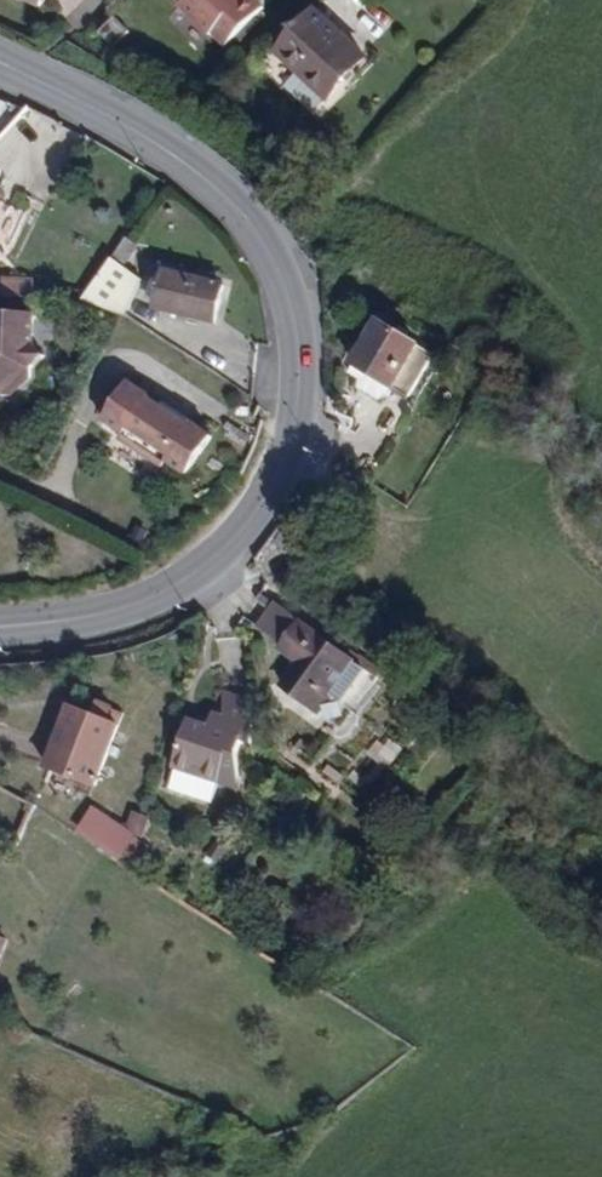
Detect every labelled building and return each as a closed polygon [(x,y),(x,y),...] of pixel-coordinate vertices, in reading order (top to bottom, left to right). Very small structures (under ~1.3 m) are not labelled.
[(210,28),(213,26),(227,40),(265,3),(262,0),(183,0),(210,28)] [(367,56),(317,10),(278,51),(299,71),(286,85),(313,111),(326,97),(328,98),(354,70),(367,56)] [(113,17),(99,31),(113,45),(127,33),(113,17)] [(128,53),(115,45),(108,58),(120,65),(128,53)] [(82,299),(121,322),(138,285),(119,271),(133,250),(122,241),(83,298),(82,299)] [(215,323),(224,286),(164,272),(155,309),(215,323)] [(1,278),(1,296),(39,297),(40,288),(32,287),(33,280),(1,278)] [(0,313),(0,392),(4,396),(12,396),(34,376),(34,368),(47,356),(34,342),(35,313),(0,313)] [(418,345),(418,344),(381,320),(354,362),(394,388),(395,386),(409,396),(434,357),(418,345)] [(394,388),(354,362),(349,370),(371,384),(367,390),(369,398),(377,403),(385,401),(394,388)] [(153,402),(131,389),(108,427),(129,440),(126,446),(170,472),(174,467),(195,479),(217,440),(195,427),(194,430),(152,404),(153,402)] [(283,686),(313,707),(349,658),(277,605),(262,627),(285,644),(281,650),(299,663),(283,686)] [(357,664),(349,658),(313,707),(321,713),(357,664)] [(259,745),(256,704),(230,706),(232,736),(191,722),(173,773),(176,774),(169,793),(211,808),(218,787),(222,775),(239,781),(238,757),(243,740),(259,745)] [(73,709),(50,766),(97,784),(120,728),(73,709)] [(239,795),(239,781),(222,775),(218,787),(239,795)] [(92,809),(82,825),(126,853),(137,837),(92,809)] [(12,940),(0,935),(0,965),(12,940)]
